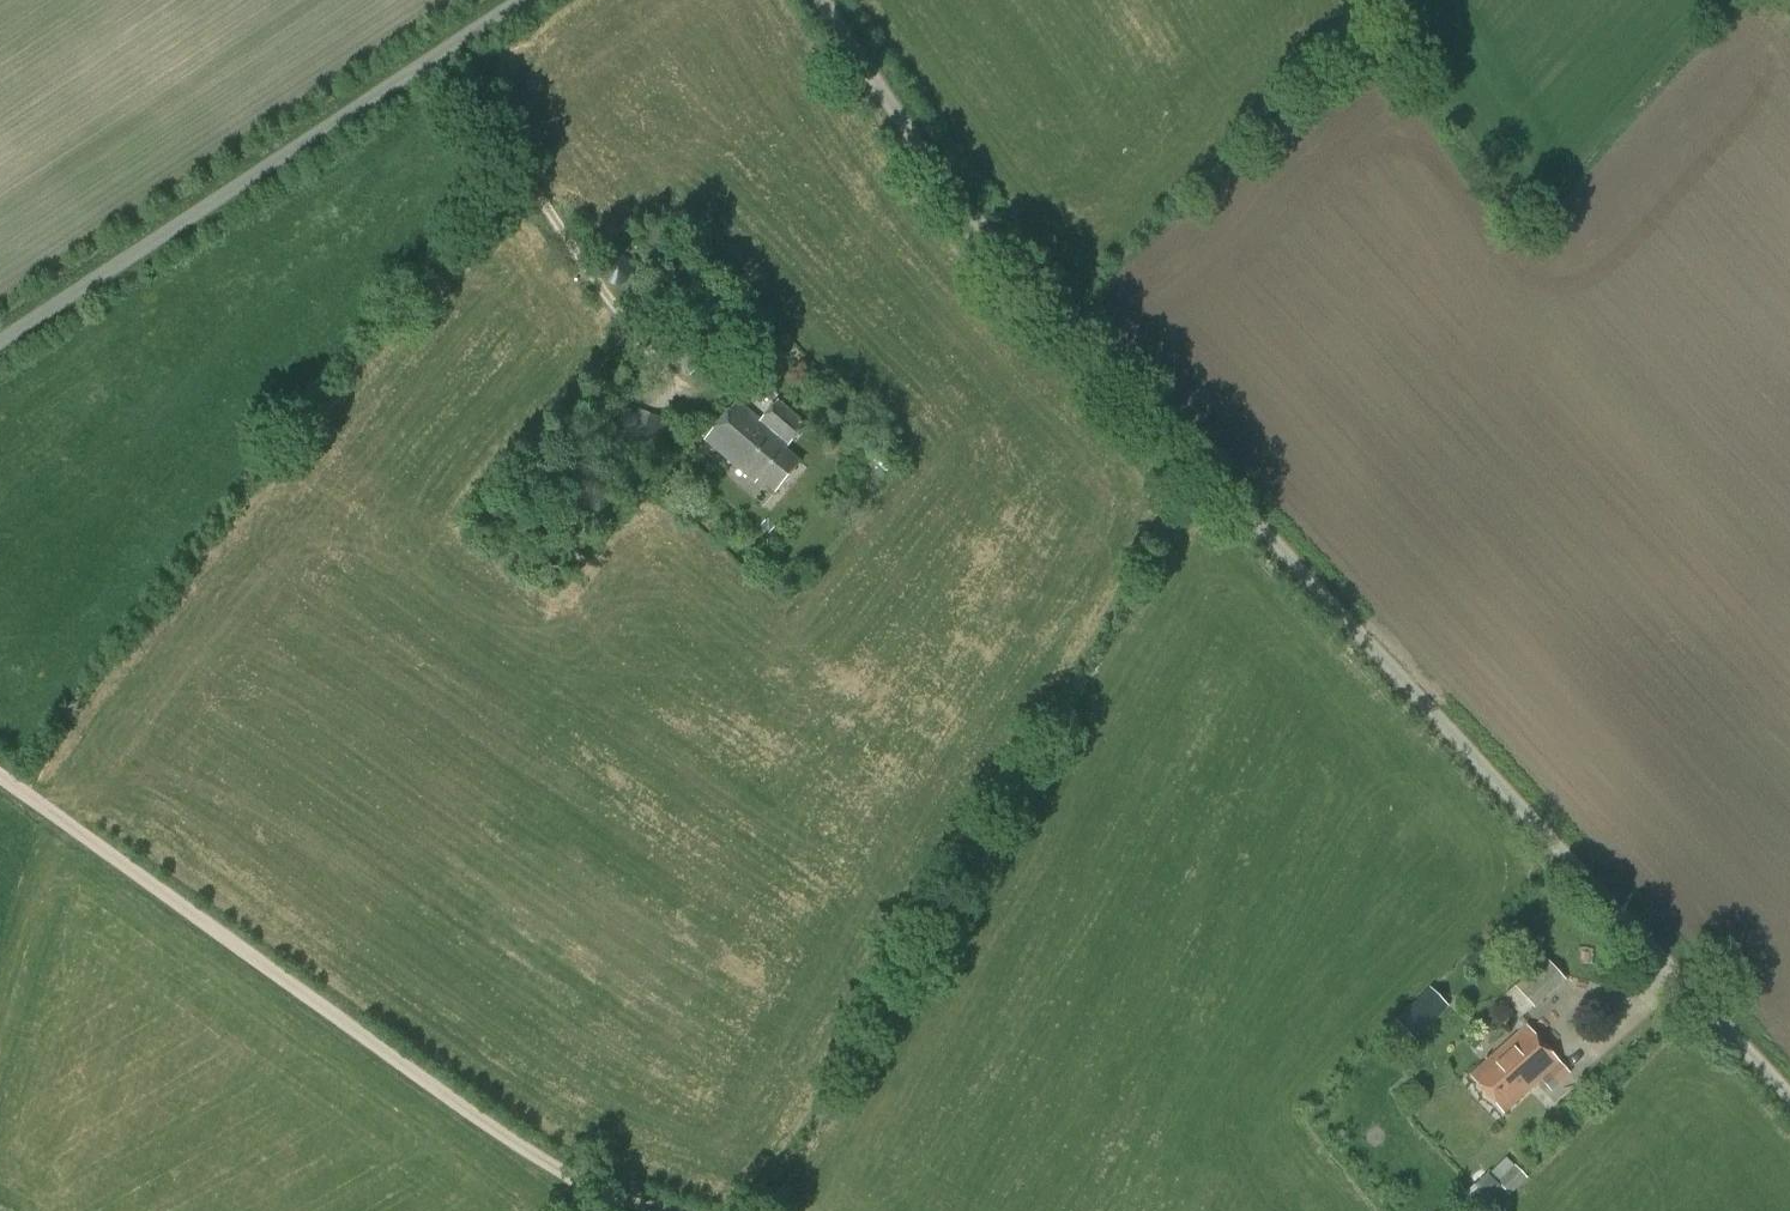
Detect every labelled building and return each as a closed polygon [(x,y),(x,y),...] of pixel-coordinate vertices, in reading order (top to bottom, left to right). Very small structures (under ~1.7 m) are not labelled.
[(718,360),(692,328),(665,350),(691,382),(718,360)] [(805,425),(778,402),(761,422),(738,403),(706,441),(749,477),(752,474),(775,493),(801,463),(785,450),(805,425)] [(651,415),(640,441),(659,449),(670,423),(651,415)] [(1534,1007),(1564,980),(1546,960),(1516,987),(1534,1007)] [(1415,1040),(1449,1007),(1430,988),(1396,1021),(1413,1038),(1415,1040)] [(1413,1038),(1396,1021),(1387,1031),(1404,1048),(1413,1038)] [(1489,1096),(1543,1047),(1527,1029),(1473,1078),(1489,1096)] [(1543,1047),(1489,1096),(1505,1114),(1559,1065),(1543,1047)] [(1496,1207),(1526,1179),(1514,1165),(1495,1183),(1487,1174),(1475,1185),(1496,1207)]
